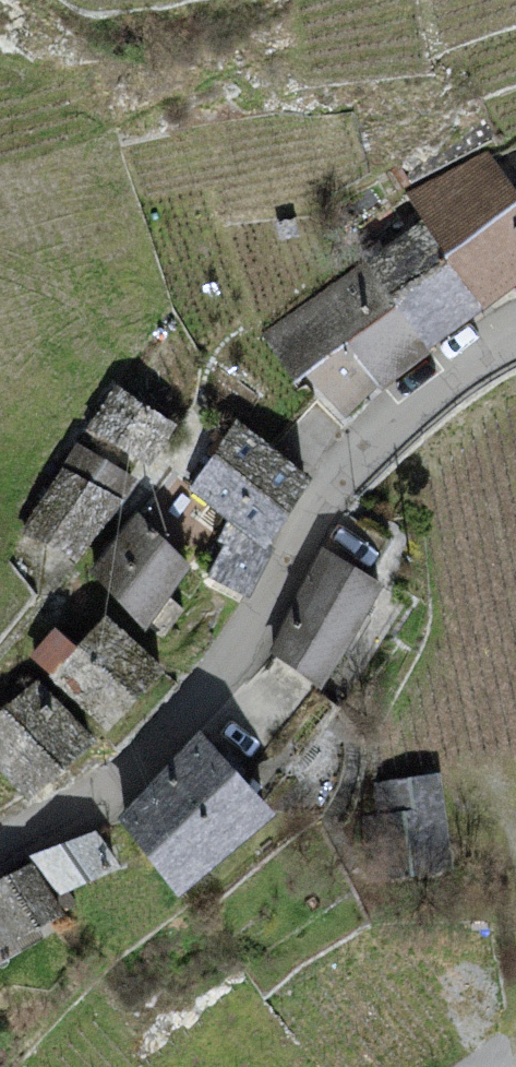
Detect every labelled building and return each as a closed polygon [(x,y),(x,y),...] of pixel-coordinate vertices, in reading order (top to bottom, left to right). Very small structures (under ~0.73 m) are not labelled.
[(487,149),(405,192),(423,218),(483,307),(515,282),(515,189),(487,149)] [(427,346),(483,307),(423,218),(361,257),(367,265),(427,346)] [(430,350),(427,346),(367,265),(263,335),(293,380),(346,342),(380,388),(430,350)] [(175,422),(115,383),(85,428),(148,465),(175,422)] [(309,474),(236,417),(186,487),(226,518),(264,547),(267,542),(309,474)] [(136,477),(75,442),(20,532),(80,560),(136,477)] [(190,564),(137,509),(89,571),(146,628),(190,564)] [(205,575),(249,597),(275,547),(267,542),(264,547),(226,518),(216,541),(222,543),(205,575)] [(381,583),(320,545),(270,652),(320,685),(381,583)] [(164,665),(106,611),(75,646),(54,627),(27,656),(105,728),(164,665)] [(37,676),(0,710),(0,771),(27,800),(94,738),(37,676)] [(273,809),(199,727),(115,817),(176,893),(273,809)] [(438,771),(369,780),(382,871),(451,862),(438,771)] [(120,865),(97,830),(30,856),(59,893),(120,865)] [(0,877),(0,945),(60,910),(31,861),(0,877)]
